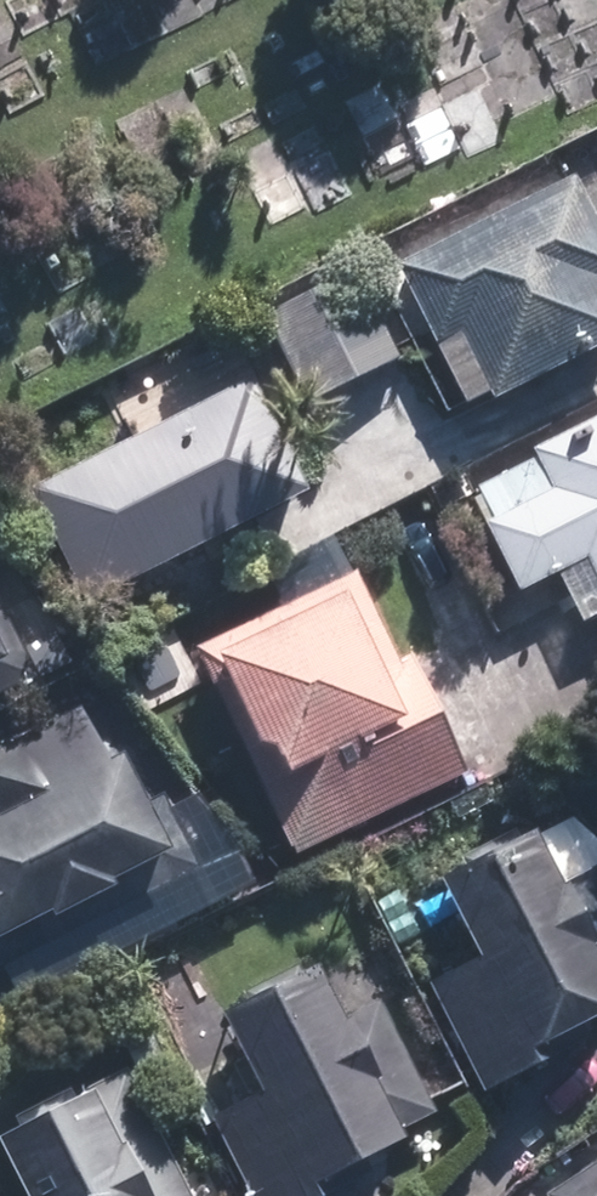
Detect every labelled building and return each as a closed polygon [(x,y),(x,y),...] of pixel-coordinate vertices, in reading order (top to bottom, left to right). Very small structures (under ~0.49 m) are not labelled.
[(583,177),(403,263),(443,346),(467,334),(499,399),(596,352),(596,205),(583,177)] [(404,356),(361,270),(275,312),(319,398),(404,356)] [(314,491),(259,379),(35,489),(90,602),(314,491)] [(541,451),(544,459),(482,490),(498,521),(491,524),(527,594),(565,574),(592,626),(596,623),(596,422),(541,451)] [(299,854),(474,771),(417,652),(406,657),(365,571),(201,648),(299,854)] [(44,674),(9,603),(0,608),(0,696),(44,674)] [(205,866),(170,796),(156,803),(132,755),(117,762),(89,706),(0,749),(0,929),(15,960),(205,866)] [(449,871),(487,951),(432,976),(485,1089),(577,1046),(568,1026),(596,1012),(596,833),(575,813),(546,825),(449,871)] [(270,1086),(215,1113),(257,1195),(318,1195),(336,1187),(327,1170),(408,1129),(406,1123),(438,1107),(383,998),(349,1015),(321,961),(230,1006),(270,1086)] [(131,1064),(86,1087),(88,1091),(11,1128),(45,1195),(197,1195),(131,1064)] [(549,1189),(554,1195),(596,1195),(596,1157),(549,1189)]
